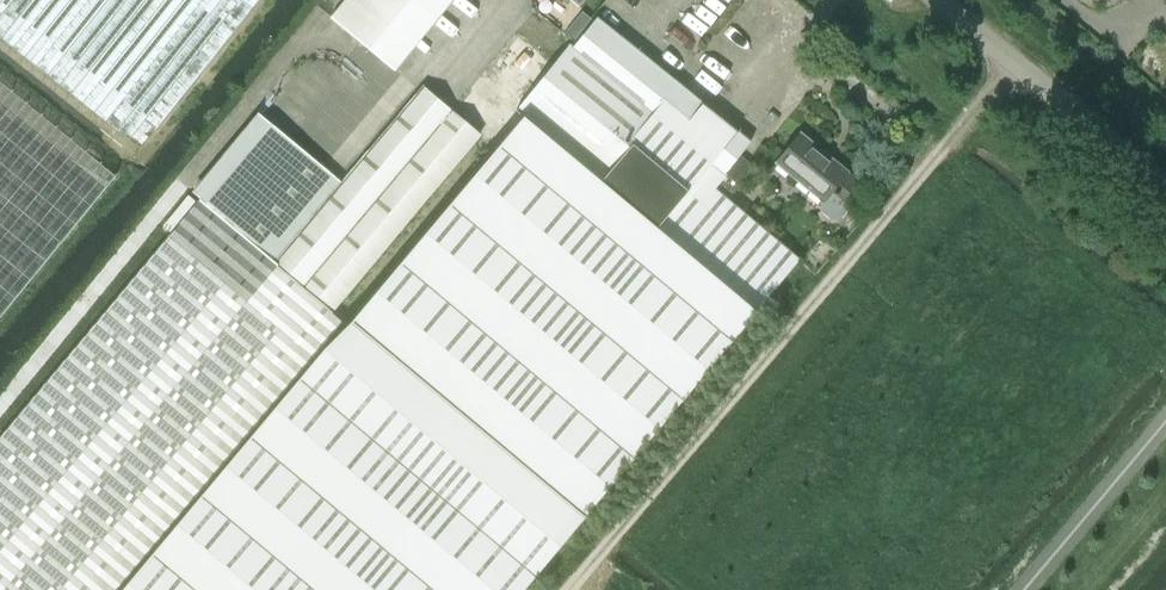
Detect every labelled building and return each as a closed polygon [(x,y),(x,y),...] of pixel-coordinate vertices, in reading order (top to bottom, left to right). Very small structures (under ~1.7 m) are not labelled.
[(141,149),(259,0),(0,0),(0,37),(141,149)] [(331,18),(394,69),(450,0),(345,0),(331,18)] [(566,30),(576,38),(592,18),(583,10),(566,30)] [(664,150),(703,104),(597,19),(573,48),(569,45),(554,64),(516,109),(590,170),(615,140),(624,148),(638,130),(664,150)] [(120,176),(0,79),(0,322),(120,176)] [(261,115),(194,195),(200,199),(332,310),(480,134),(423,85),(341,182),(261,115)] [(798,258),(710,188),(713,184),(729,196),(753,166),(738,154),(749,141),(703,104),(664,150),(638,130),(624,148),(615,140),(590,170),(756,307),(798,258)] [(590,170),(516,109),(514,111),(522,117),(348,323),(123,589),(519,589),(756,307),(590,170)] [(800,133),(776,162),(823,201),(820,204),(822,211),(829,217),(836,218),(841,215),(848,205),(863,187),(846,173),(847,172),(800,133)] [(0,437),(0,589),(115,589),(344,319),(332,310),(200,199),(169,236),(0,437)]
